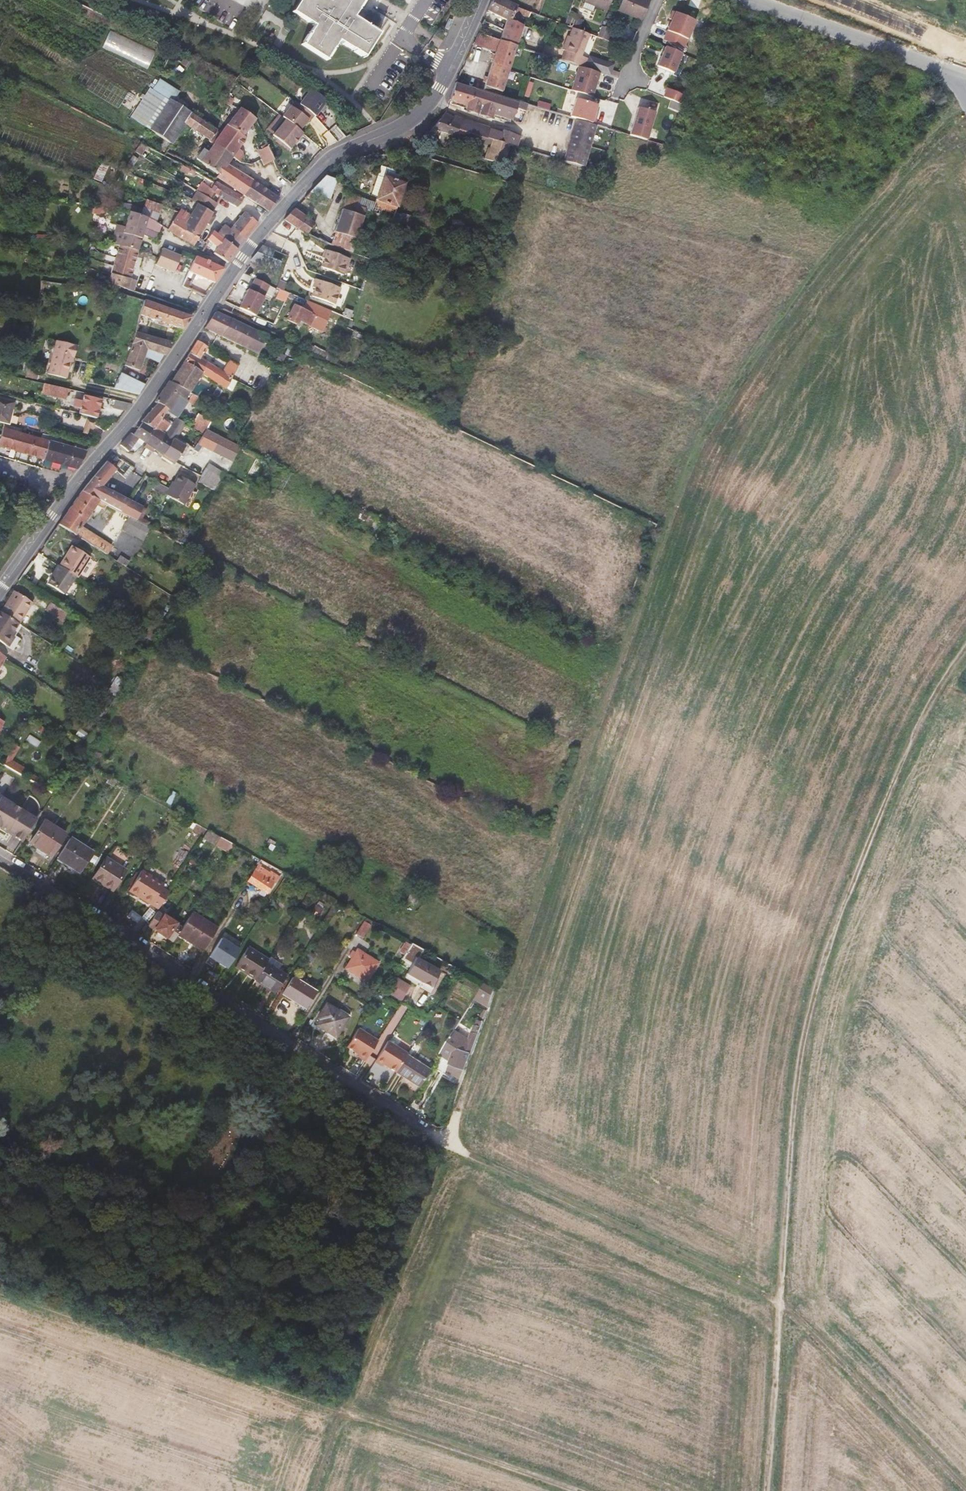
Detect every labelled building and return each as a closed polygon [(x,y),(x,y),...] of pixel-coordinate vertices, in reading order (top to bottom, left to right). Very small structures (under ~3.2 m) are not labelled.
[(329,3),(325,0),(297,0),(290,11),(314,26),(309,34),(308,33),(302,45),(326,61),(333,50),(332,48),(337,41),(351,50),(351,51),(362,58),(378,34),(367,26),(366,28),(352,18),(356,11),(355,10),(361,0),(331,0),(329,3)] [(500,40),(518,46),(525,24),(520,22),(514,19),(518,7),(519,7),(504,0),(492,0),(489,7),(487,12),(507,21),(500,40)] [(607,11),(611,0),(585,0),(584,3),(607,11)] [(643,19),(650,0),(622,0),(619,10),(643,19)] [(531,18),(533,13),(518,7),(514,19),(520,22),(522,14),(531,18)] [(662,41),(682,50),(694,22),(672,13),(669,20),(671,21),(662,41)] [(597,35),(606,39),(610,28),(600,25),(597,35)] [(565,53),(562,61),(577,66),(580,58),(582,59),(591,34),(573,28),(570,35),(569,35),(563,51),(565,53)] [(147,68),(154,50),(108,30),(101,47),(147,68)] [(496,52),(483,90),(496,94),(497,90),(503,92),(518,46),(500,40),(479,33),(473,45),(496,52)] [(681,54),(665,47),(657,67),(673,73),(681,54)] [(600,73),(579,67),(572,91),(593,97),(600,73)] [(528,111),(530,105),(496,94),(483,90),(455,82),(450,99),(465,104),(464,106),(467,107),(468,104),(512,118),(516,120),(517,116),(514,115),(516,108),(520,109),(528,111)] [(529,82),(525,96),(529,97),(534,83),(529,82)] [(665,87),(662,96),(681,103),(685,93),(665,87)] [(301,100),(299,103),(313,113),(315,115),(325,101),(309,89),(307,91),(304,92),(300,97),(301,100)] [(229,94),(225,103),(234,107),(238,97),(229,94)] [(148,128),(171,142),(183,124),(190,113),(167,98),(148,128)] [(282,117),(285,119),(299,130),(308,118),(309,119),(313,113),(299,103),(295,99),(282,117)] [(571,117),(580,119),(595,124),(597,117),(594,116),(597,106),(577,99),(571,117)] [(656,113),(639,108),(631,135),(647,140),(656,113)] [(241,135),(253,119),(237,109),(219,134),(214,130),(208,140),(207,141),(211,143),(221,150),(231,156),(232,156),(240,163),(243,159),(240,157),(240,155),(236,151),(245,138),(241,135)] [(183,124),(208,140),(214,130),(215,129),(190,113),(183,124)] [(454,116),(444,113),(437,122),(448,126),(458,130),(460,124),(452,121),(454,116)] [(460,124),(462,116),(455,114),(454,116),(452,121),(460,124)] [(491,125),(462,116),(460,124),(458,130),(477,135),(478,136),(487,138),(491,127),(491,125)] [(299,130),(285,119),(272,135),(290,149),(297,139),(298,140),(304,133),(299,130)] [(583,167),(597,125),(595,124),(580,119),(577,128),(574,129),(576,133),(570,151),(567,153),(568,156),(566,162),(583,167)] [(476,140),(477,135),(458,130),(448,126),(437,122),(429,132),(435,134),(437,131),(441,132),(441,134),(444,134),(445,133),(468,140),(473,139),(476,140)] [(503,131),(491,127),(487,138),(492,140),(509,145),(514,130),(504,127),(504,128),(503,131)] [(517,147),(522,132),(514,130),(509,145),(517,147)] [(477,141),(490,145),(492,140),(487,138),(478,136),(477,141)] [(492,140),(490,145),(486,160),(494,162),(503,165),(509,145),(492,140)] [(256,156),(260,162),(262,166),(273,161),(268,150),(264,141),(256,156)] [(137,142),(134,153),(142,156),(145,144),(137,142)] [(198,162),(218,175),(225,165),(231,156),(221,150),(211,143),(198,162)] [(136,158),(132,155),(123,171),(128,173),(136,158)] [(99,162),(95,173),(104,176),(108,166),(99,162)] [(180,169),(188,174),(190,170),(183,165),(180,169)] [(216,178),(243,195),(252,181),(225,165),(218,175),(216,178)] [(377,176),(383,178),(386,168),(380,166),(377,176)] [(377,197),(376,200),(397,206),(404,183),(401,183),(404,174),(386,168),(383,178),(377,176),(371,195),(377,197)] [(337,181),(326,176),(310,192),(315,194),(330,199),(337,181)] [(216,196),(220,198),(229,203),(234,193),(211,181),(209,185),(201,181),(197,189),(196,190),(200,193),(205,195),(213,200),(216,196)] [(243,195),(269,212),(269,211),(274,206),(279,199),(252,181),(243,195)] [(315,194),(310,192),(300,203),(304,205),(315,194)] [(234,193),(229,203),(235,206),(237,207),(242,198),(234,193)] [(216,205),(217,203),(213,200),(205,195),(201,201),(214,209),(216,205)] [(347,195),(335,232),(356,239),(366,211),(371,213),(374,204),(347,195)] [(165,212),(167,206),(150,200),(149,206),(156,209),(150,217),(159,223),(162,218),(165,212)] [(397,206),(376,200),(374,204),(371,213),(388,219),(392,220),(397,206)] [(181,210),(180,210),(176,218),(186,224),(184,228),(198,237),(203,230),(206,226),(208,222),(212,215),(214,212),(212,211),(199,203),(190,216),(181,210)] [(304,217),(294,209),(284,219),(294,228),(304,217)] [(143,236),(157,241),(162,226),(158,223),(159,223),(150,217),(130,211),(126,223),(124,231),(116,230),(112,245),(120,246),(121,246),(139,251),(143,236)] [(252,232),(257,224),(244,214),(233,228),(246,239),(252,232)] [(216,218),(212,215),(208,222),(211,224),(216,218)] [(314,225),(304,217),(294,228),(305,237),(314,225)] [(119,221),(116,230),(124,231),(126,223),(119,221)] [(193,245),(197,238),(198,237),(184,228),(173,222),(168,229),(193,245)] [(237,250),(246,239),(233,228),(230,232),(224,227),(218,236),(237,250)] [(217,248),(213,254),(227,263),(230,258),(237,250),(218,236),(213,232),(210,236),(207,240),(217,248)] [(356,239),(335,232),(330,245),(354,253),(356,248),(358,242),(356,239)] [(129,281),(139,251),(121,246),(120,246),(111,275),(109,275),(108,278),(110,279),(108,285),(132,293),(136,283),(129,281)] [(267,256),(270,248),(262,246),(251,261),(274,270),(278,260),(267,256)] [(171,272),(178,256),(162,249),(154,265),(171,272)] [(178,256),(192,262),(195,257),(181,250),(178,256)] [(351,259),(326,251),(324,259),(326,260),(323,268),(345,276),(351,259)] [(204,278),(215,283),(216,281),(224,269),(195,257),(192,262),(188,272),(199,276),(198,279),(202,280),(204,278)] [(240,309),(256,317),(269,287),(255,280),(250,291),(249,291),(240,309)] [(334,305),(341,290),(317,280),(313,288),(316,289),(312,297),(334,305)] [(209,291),(185,281),(182,287),(205,297),(209,291)] [(159,322),(165,324),(183,329),(192,316),(178,312),(149,303),(144,301),(139,315),(139,316),(159,322)] [(340,332),(343,326),(329,320),(328,322),(303,310),(298,321),(309,326),(310,324),(325,332),(328,327),(340,332)] [(216,313),(206,329),(223,338),(231,320),(216,313)] [(231,320),(223,338),(257,355),(266,337),(233,321),(231,320)] [(172,343),(135,333),(131,345),(164,354),(172,343)] [(78,346),(57,340),(48,373),(66,378),(71,362),(72,357),(74,358),(78,346)] [(205,348),(206,345),(198,342),(185,362),(172,382),(189,391),(198,379),(231,394),(236,384),(230,381),(231,379),(234,373),(225,369),(204,359),(206,355),(203,354),(206,348),(205,348)] [(143,358),(161,363),(166,355),(164,354),(131,345),(124,366),(139,370),(143,358)] [(231,358),(225,369),(234,373),(235,370),(239,362),(233,359),(231,358)] [(27,370),(25,376),(37,379),(38,373),(27,370)] [(118,375),(112,389),(139,394),(143,388),(148,381),(118,375)] [(193,403),(196,397),(189,393),(189,391),(172,382),(170,381),(162,392),(155,403),(156,403),(167,409),(165,413),(169,415),(176,419),(179,414),(171,409),(180,396),(193,403)] [(67,398),(69,389),(45,384),(42,393),(67,398)] [(83,396),(79,414),(96,418),(101,400),(83,396)] [(55,407),(65,408),(66,401),(56,399),(55,407)] [(114,409),(126,412),(132,404),(115,400),(114,409)] [(9,424),(14,404),(0,401),(0,422),(9,424)] [(142,421),(143,422),(154,428),(165,413),(167,409),(156,403),(149,412),(142,421)] [(188,417),(193,412),(185,405),(181,411),(188,417)] [(147,444),(154,449),(164,434),(170,424),(165,422),(169,415),(165,413),(154,428),(144,442),(147,444)] [(193,423),(205,431),(211,423),(198,415),(193,423)] [(176,419),(170,428),(178,433),(184,424),(176,419)] [(138,439),(144,442),(154,428),(143,422),(132,435),(130,434),(121,445),(119,446),(127,452),(136,441),(138,439)] [(175,438),(178,433),(170,428),(166,435),(164,434),(154,449),(155,450),(163,455),(174,439),(175,438)] [(45,459),(49,442),(25,435),(2,429),(0,436),(0,446),(26,454),(45,459)] [(199,439),(218,450),(224,440),(205,431),(202,435),(199,439)] [(163,455),(175,462),(185,446),(174,439),(163,455)] [(233,457),(239,447),(236,446),(224,440),(218,450),(233,457)] [(64,446),(49,442),(45,459),(77,468),(86,452),(84,451),(86,446),(66,441),(64,446)] [(116,470),(105,462),(95,474),(94,475),(80,491),(108,505),(126,515),(131,518),(134,519),(141,506),(101,487),(116,470)] [(141,489),(150,478),(144,474),(137,469),(130,479),(141,489)] [(221,479),(206,470),(201,477),(198,484),(213,492),(221,479)] [(178,474),(177,476),(193,485),(193,484),(178,474)] [(170,487),(168,486),(167,487),(163,494),(180,505),(193,485),(177,476),(170,487)] [(152,488),(163,493),(166,487),(155,482),(152,488)] [(105,510),(108,505),(80,491),(73,503),(62,518),(58,525),(102,552),(108,543),(82,527),(97,505),(105,510)] [(145,541),(152,528),(134,519),(131,518),(125,530),(145,541)] [(70,545),(57,566),(73,576),(75,577),(88,557),(70,545)] [(115,555),(113,559),(122,565),(125,561),(115,555)] [(62,593),(73,576),(57,566),(46,583),(62,593)] [(15,592),(1,614),(19,625),(27,612),(32,603),(15,592)] [(57,619),(62,611),(60,610),(44,600),(39,608),(57,619)] [(33,616),(27,612),(19,625),(25,629),(33,616)] [(19,625),(1,614),(0,613),(0,642),(15,651),(21,642),(12,636),(19,625)] [(116,697),(126,681),(116,676),(107,692),(116,697)] [(12,748),(2,766),(22,777),(26,771),(11,762),(17,751),(12,748)] [(32,775),(29,781),(35,784),(39,778),(32,775)] [(53,786),(49,792),(55,795),(59,789),(53,786)] [(6,834),(7,833),(23,843),(29,834),(38,821),(20,811),(0,799),(0,830),(6,834)] [(43,823),(29,844),(50,858),(64,836),(43,823)] [(217,845),(222,838),(209,831),(204,838),(217,845)] [(93,852),(71,838),(58,857),(81,871),(93,852)] [(107,859),(94,878),(115,891),(127,872),(107,859)] [(278,873),(280,869),(275,867),(271,864),(269,868),(278,873)] [(276,879),(257,867),(250,878),(269,890),(276,879)] [(141,898),(158,909),(159,908),(161,905),(171,889),(142,871),(131,887),(143,895),(141,898)] [(129,890),(141,898),(143,895),(131,887),(129,890)] [(147,926),(173,942),(178,933),(181,928),(156,912),(147,926)] [(216,929),(191,913),(181,928),(178,933),(192,942),(193,940),(205,947),(216,929)] [(369,923),(362,919),(353,932),(361,936),(369,923)] [(401,950),(406,952),(412,943),(407,941),(401,950)] [(411,958),(418,947),(413,943),(412,943),(406,952),(404,955),(411,958)] [(234,967),(254,980),(265,963),(267,959),(247,948),(234,967)] [(204,950),(198,960),(203,963),(209,954),(204,950)] [(355,952),(354,954),(351,952),(347,958),(350,960),(344,969),(364,983),(376,965),(355,952)] [(408,974),(431,988),(441,973),(417,959),(408,974)] [(285,976),(265,963),(254,980),(254,981),(274,994),(285,976)] [(447,971),(457,976),(460,970),(450,965),(447,971)] [(315,992),(292,976),(282,993),(305,1008),(315,992)] [(388,995),(401,1002),(410,986),(397,979),(388,995)] [(475,999),(489,1007),(495,990),(496,989),(485,983),(475,999)] [(325,1004),(315,1018),(318,1021),(315,1026),(333,1038),(346,1018),(325,1004)] [(470,1052),(472,1052),(482,1025),(476,1023),(471,1038),(455,1028),(440,1052),(451,1060),(450,1064),(464,1069),(470,1052)] [(377,1040),(357,1028),(346,1047),(358,1054),(357,1056),(364,1061),(377,1040)] [(381,1066),(382,1064),(394,1072),(395,1072),(406,1055),(406,1054),(387,1041),(374,1061),(381,1066)] [(395,1072),(418,1086),(429,1070),(406,1055),(395,1072)] [(447,1070),(447,1058),(438,1058),(438,1069),(447,1070)] [(200,1252),(195,1261),(201,1264),(206,1255),(200,1252)]
